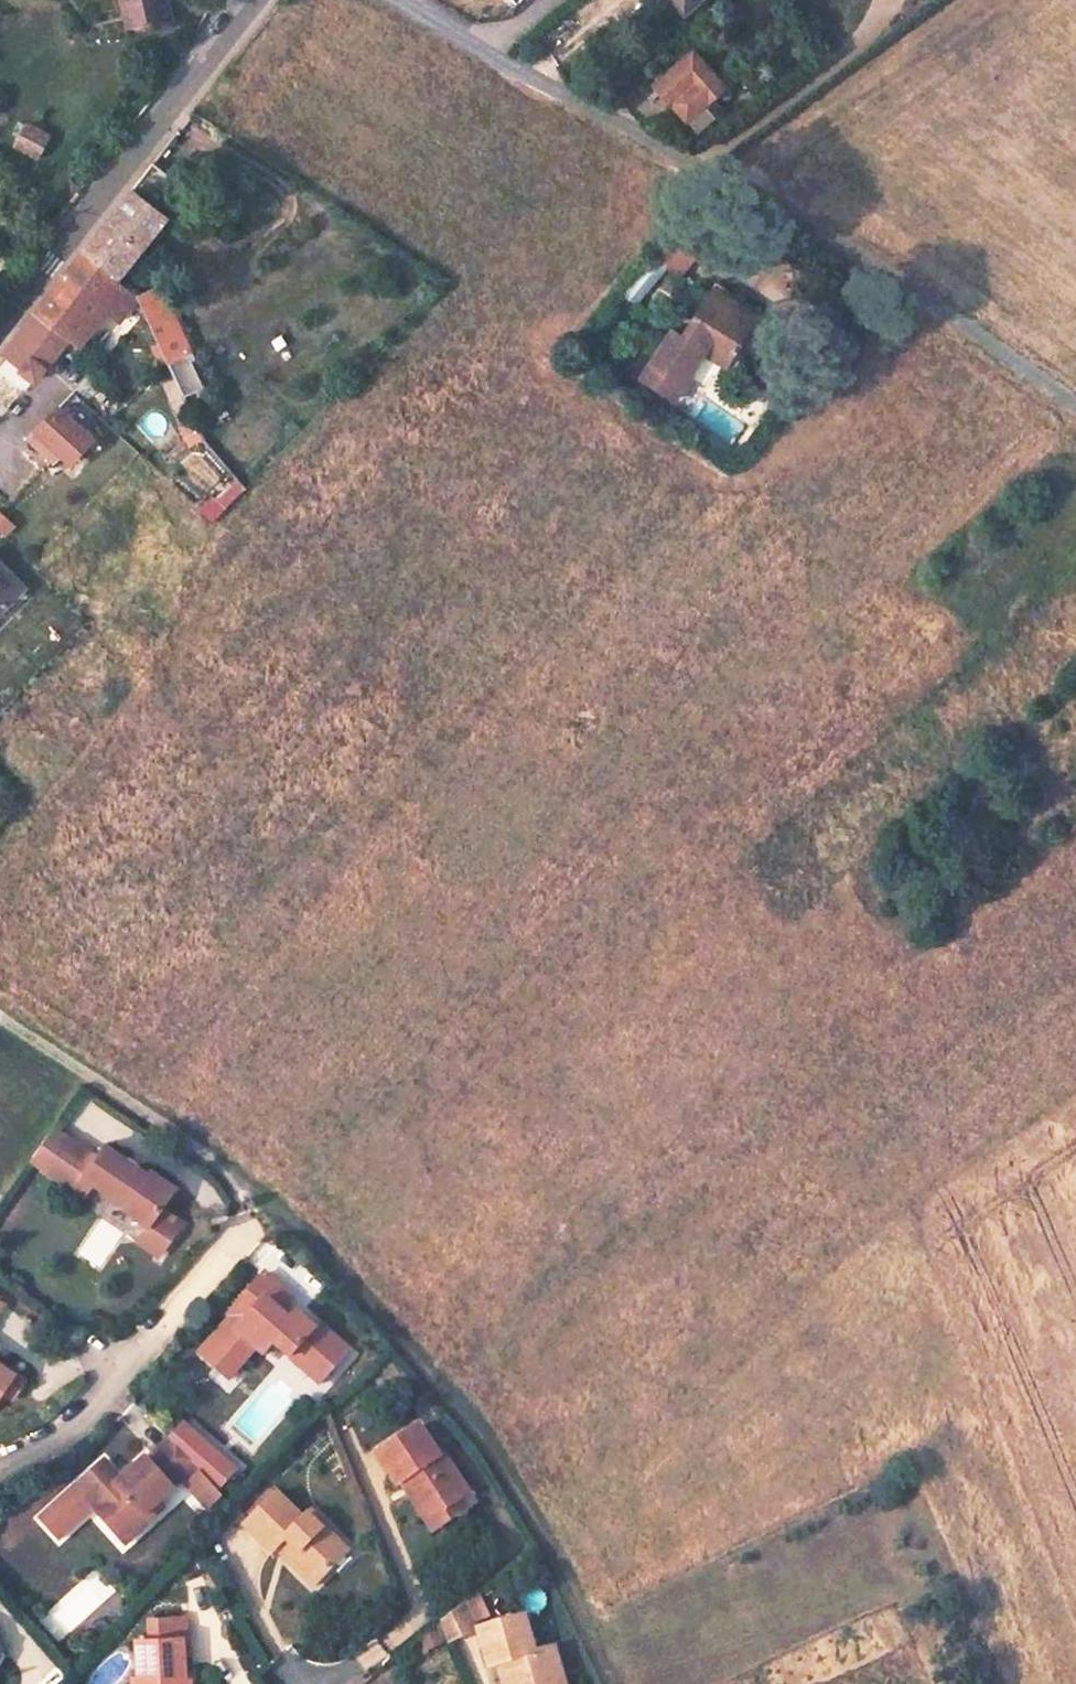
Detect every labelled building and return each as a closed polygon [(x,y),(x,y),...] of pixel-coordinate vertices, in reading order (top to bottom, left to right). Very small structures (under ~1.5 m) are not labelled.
[(123,0),(113,0),(115,8),(124,5),(123,0)] [(164,0),(123,0),(124,5),(126,14),(142,10),(144,20),(167,14),(164,0)] [(684,11),(698,0),(675,0),(684,11)] [(144,20),(142,10),(126,14),(128,24),(144,20)] [(693,51),(657,81),(698,130),(714,118),(704,107),(725,89),(693,51)] [(48,135),(27,123),(16,144),(36,156),(48,135)] [(116,281),(181,200),(159,182),(145,171),(131,188),(104,223),(81,252),(116,281)] [(696,253),(672,233),(653,254),(658,257),(624,296),(635,306),(668,266),(679,274),(696,253)] [(116,281),(81,252),(63,275),(109,311),(119,320),(137,299),(116,281)] [(109,311),(63,275),(40,306),(36,310),(69,336),(80,345),(109,311)] [(180,328),(163,287),(137,299),(164,362),(191,351),(180,328)] [(674,331),(642,381),(671,400),(689,373),(698,378),(717,375),(754,318),(713,293),(684,337),(674,331)] [(69,336),(36,310),(12,343),(30,359),(23,369),(35,380),(69,336)] [(91,439),(59,409),(29,441),(50,462),(58,453),(68,462),(91,439)] [(10,537),(21,522),(0,506),(0,529),(10,537)] [(0,565),(0,610),(23,588),(0,565)] [(70,1141),(49,1173),(84,1196),(94,1182),(127,1205),(125,1209),(149,1225),(142,1233),(163,1247),(178,1225),(158,1211),(174,1188),(149,1171),(147,1175),(104,1145),(95,1158),(70,1141)] [(262,1275),(230,1311),(238,1319),(222,1337),(246,1358),(254,1349),(262,1357),(272,1345),(289,1360),(296,1351),(311,1364),(303,1372),(318,1386),(346,1354),(316,1327),(313,1331),(294,1315),(288,1323),(284,1327),(273,1316),(277,1312),(289,1298),(262,1275)] [(277,1312),(273,1316),(284,1327),(288,1323),(277,1312)] [(296,1351),(289,1360),(303,1372),(311,1364),(296,1351)] [(3,1390),(13,1397),(25,1379),(0,1362),(0,1394),(3,1390)] [(439,1458),(417,1426),(377,1453),(399,1485),(402,1483),(407,1479),(434,1518),(463,1498),(469,1494),(443,1455),(439,1458)] [(198,1469),(172,1441),(149,1461),(148,1460),(124,1483),(107,1463),(81,1484),(98,1505),(93,1509),(111,1530),(119,1523),(134,1540),(151,1526),(145,1520),(159,1507),(176,1491),(175,1490),(198,1469)] [(469,1507),(463,1498),(434,1518),(407,1479),(402,1483),(434,1531),(469,1507)] [(303,1523),(278,1497),(247,1527),(273,1554),(277,1550),(287,1540),(299,1552),(289,1562),(314,1586),(333,1568),(324,1560),(336,1549),(321,1535),(326,1530),(328,1528),(312,1513),(303,1523)] [(159,1507),(145,1520),(151,1526),(165,1513),(159,1507)] [(119,1523),(111,1530),(125,1547),(134,1540),(119,1523)] [(349,1552),(326,1530),(321,1535),(336,1549),(324,1560),(333,1568),(349,1552)] [(299,1552),(287,1540),(277,1550),(289,1562),(299,1552)] [(469,1599),(436,1626),(446,1646),(476,1625),(469,1599)] [(525,1618),(479,1631),(489,1669),(499,1666),(511,1663),(515,1679),(503,1682),(504,1683),(551,1683),(548,1671),(558,1668),(554,1649),(534,1654),(525,1618)] [(182,1638),(181,1619),(154,1621),(154,1640),(135,1640),(138,1679),(134,1679),(134,1683),(181,1683),(181,1678),(184,1677),(182,1638)] [(515,1679),(511,1663),(499,1666),(503,1682),(515,1679)] [(558,1668),(548,1671),(551,1683),(562,1683),(558,1668)]
